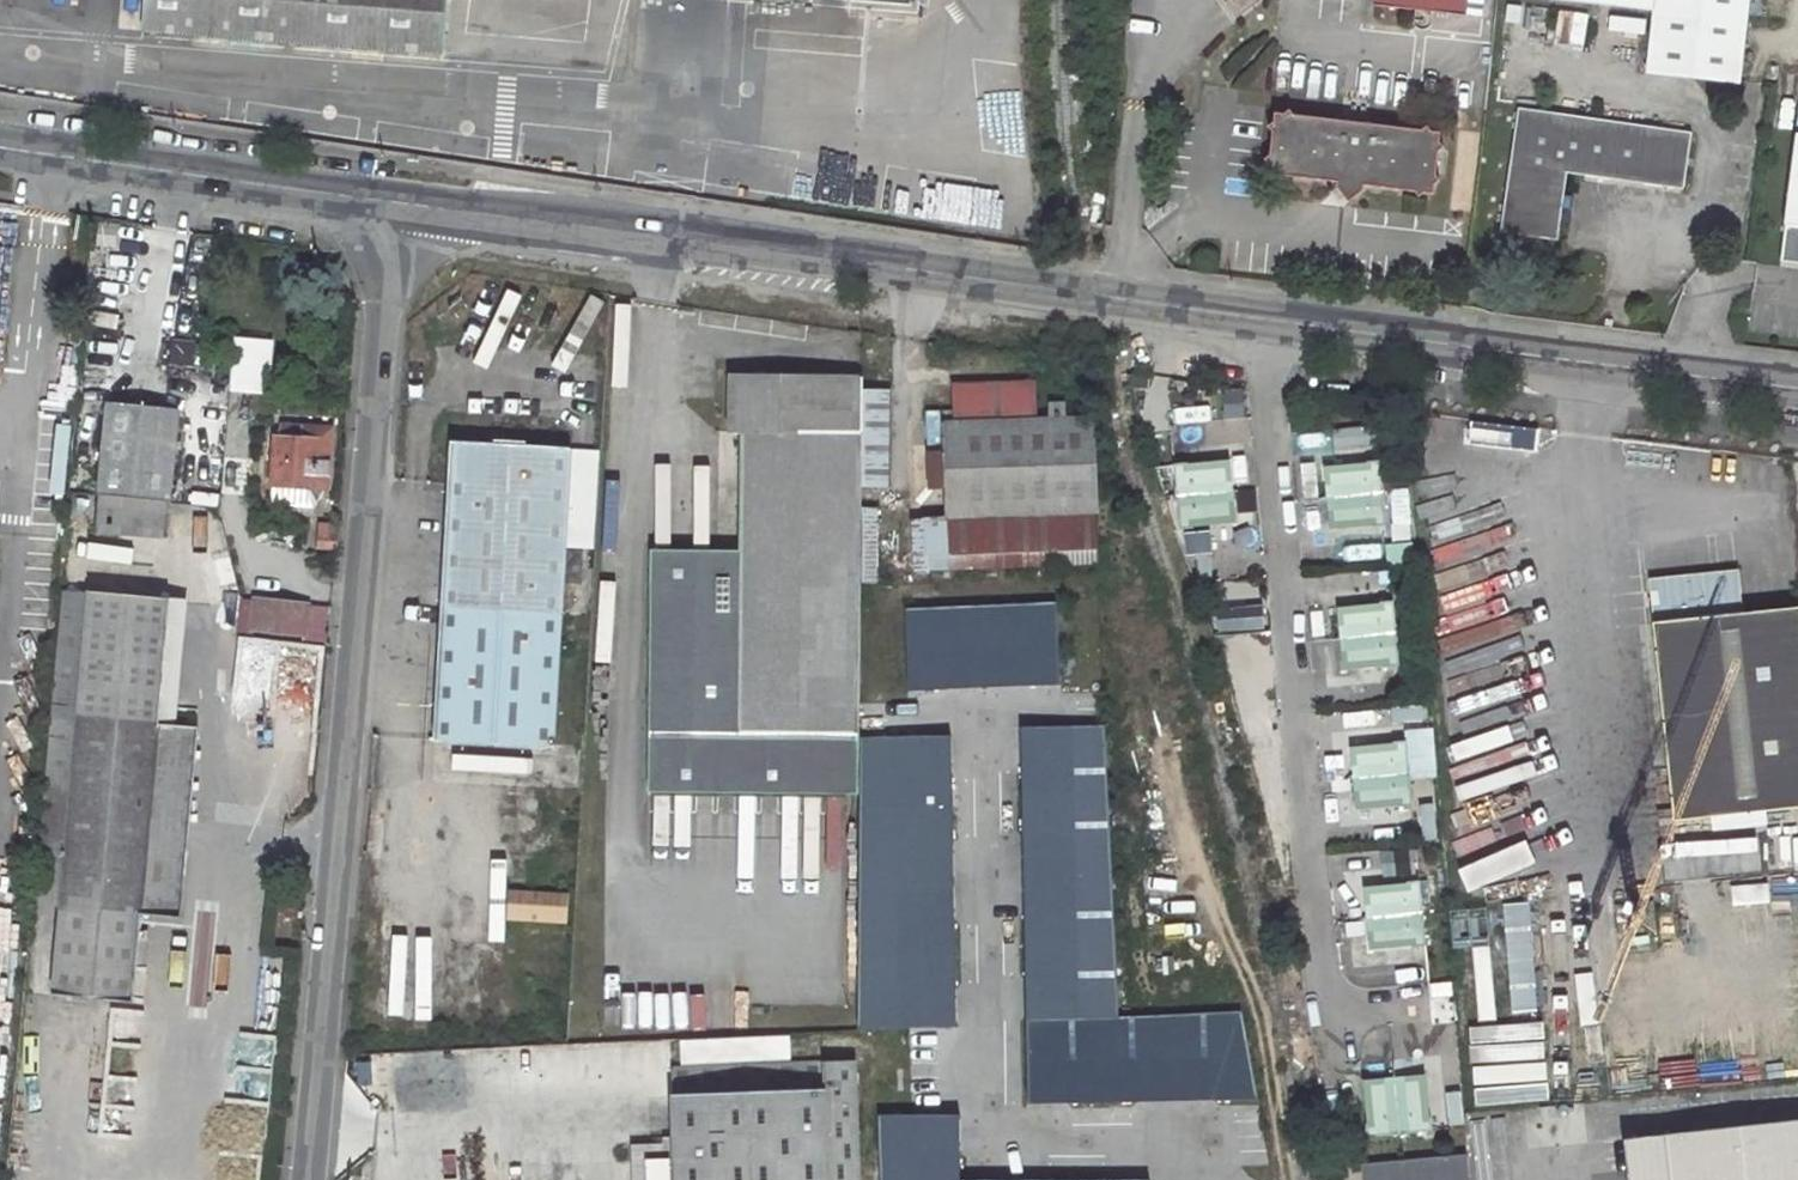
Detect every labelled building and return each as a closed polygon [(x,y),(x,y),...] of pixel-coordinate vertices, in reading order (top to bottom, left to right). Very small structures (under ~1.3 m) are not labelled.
[(148,33),(445,55),(450,0),(151,0),(148,33)] [(1377,7),(1467,17),(1469,0),(1378,0),(1377,7)] [(1655,11),(1648,73),(1740,83),(1750,0),(1558,0),(1655,11)] [(1019,74),(974,76),(977,142),(1022,139),(1019,74)] [(1290,182),(1338,188),(1337,192),(1351,207),(1366,195),(1366,191),(1417,196),(1420,203),(1427,198),(1435,198),(1437,188),(1442,183),(1438,177),(1440,155),(1445,150),(1441,144),(1442,135),(1433,134),(1428,128),(1421,132),(1296,119),(1290,113),(1283,118),(1275,117),(1274,127),(1267,133),(1273,138),(1270,161),(1264,165),(1269,171),(1269,180),(1278,182),(1283,187),(1290,182)] [(1784,264),(1797,266),(1797,136),(1784,264)] [(1688,155),(1517,138),(1506,258),(1559,265),(1566,198),(1682,208),(1688,155)] [(612,299),(612,351),(626,351),(626,299),(612,299)] [(270,385),(270,337),(227,337),(228,385),(270,385)] [(860,737),(869,375),(737,372),(735,428),(747,429),(743,551),(655,549),(648,789),(858,796),(860,737)] [(942,410),(947,554),(1099,549),(1094,415),(1066,417),(1066,401),(1049,402),(1049,417),(1031,418),(1030,387),(999,388),(1000,419),(991,419),(961,420),(957,421),(956,409),(942,410)] [(991,419),(990,388),(961,389),(961,420),(991,419)] [(107,404),(99,495),(171,502),(179,411),(107,404)] [(64,423),(41,423),(40,492),(62,493),(64,423)] [(275,437),(272,484),(271,505),(317,508),(326,487),(327,474),(330,474),(332,437),(320,436),(320,428),(283,426),(283,438),(275,437)] [(1183,457),(1181,426),(1158,427),(1160,458),(1183,457)] [(332,437),(332,429),(320,428),(320,436),(332,437)] [(451,442),(442,607),(437,704),(558,711),(565,582),(582,583),(583,551),(567,549),(573,449),(451,442)] [(573,449),(567,549),(583,551),(596,551),(602,451),(573,449)] [(1192,518),(1230,515),(1225,463),(1187,467),(1186,460),(1173,461),(1180,526),(1193,525),(1192,518)] [(1368,469),(1330,472),(1335,524),(1373,521),(1374,527),(1387,526),(1381,461),(1368,462),(1368,469)] [(171,502),(99,495),(97,531),(168,538),(171,502)] [(910,520),(911,551),(943,550),(942,519),(910,520)] [(341,526),(324,525),(323,547),(339,548),(341,526)] [(1797,806),(1797,607),(1741,613),(1737,570),(1648,579),(1673,820),(1712,816),(1713,829),(1731,827),(1730,814),(1797,806)] [(62,904),(79,715),(90,591),(66,589),(37,901),(62,904)] [(79,715),(62,904),(59,939),(54,996),(138,1003),(145,911),(160,731),(172,598),(90,591),(79,715)] [(183,914),(212,602),(172,598),(160,731),(145,911),(183,914)] [(306,636),(309,602),(257,598),(253,632),(306,636)] [(1381,608),(1343,612),(1348,664),(1386,660),(1386,667),(1400,665),(1393,600),(1380,602),(1381,608)] [(1052,605),(904,610),(907,687),(1055,682),(1052,605)] [(1103,728),(1020,729),(1025,1016),(1115,1015),(1103,728)] [(858,1024),(952,1023),(947,735),(860,737),(858,796),(858,1024)] [(1394,748),(1356,752),(1360,803),(1399,800),(1399,807),(1412,805),(1406,740),(1393,742),(1394,748)] [(509,885),(570,889),(571,858),(511,854),(509,885)] [(1407,888),(1368,891),(1373,943),(1411,940),(1412,946),(1425,945),(1419,880),(1406,881),(1407,888)] [(504,920),(565,921),(565,890),(505,889),(504,920)] [(1029,1021),(1030,1100),(1253,1098),(1239,1014),(1029,1021)] [(856,1060),(672,1068),(677,1179),(861,1179),(856,1060)] [(1434,1117),(1431,1079),(1379,1083),(1383,1122),(1376,1122),(1377,1136),(1442,1129),(1441,1116),(1434,1117)] [(878,1114),(878,1179),(952,1179),(952,1114),(878,1114)] [(1632,1139),(1636,1179),(1797,1179),(1797,1120),(1632,1139)] [(1363,1164),(1364,1179),(1471,1179),(1469,1154),(1363,1164)]
